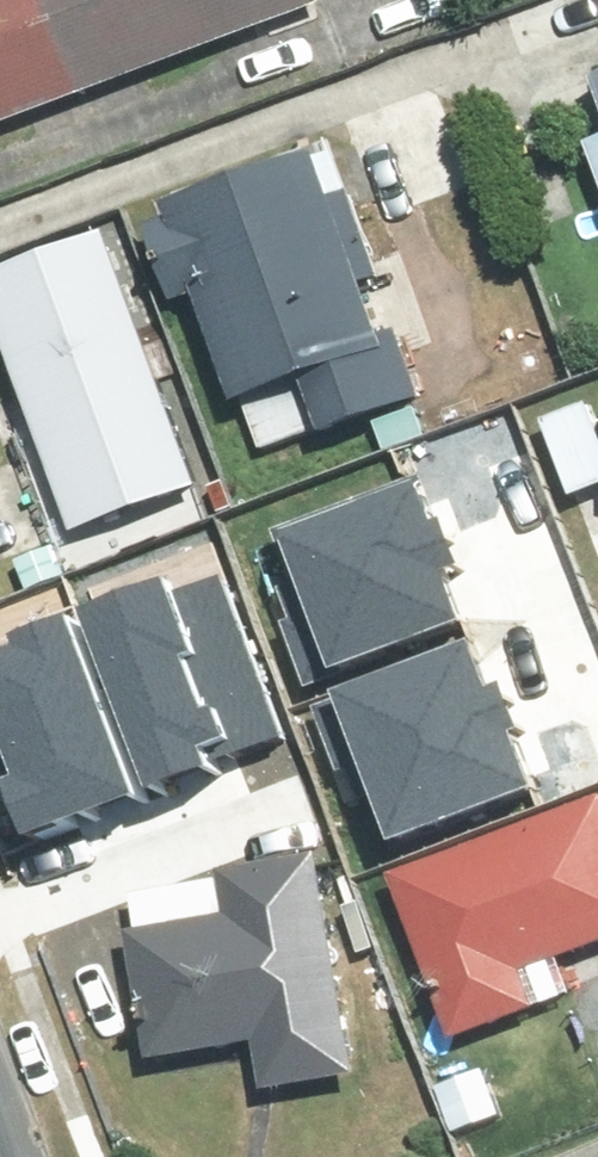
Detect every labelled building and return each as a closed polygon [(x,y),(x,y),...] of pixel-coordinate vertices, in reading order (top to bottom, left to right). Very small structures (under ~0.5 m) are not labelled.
[(325,10),(322,0),(0,0),(0,133),(325,10)] [(335,151),(142,218),(177,320),(201,311),(257,471),(426,413),(335,151)] [(0,277),(0,333),(75,548),(204,503),(112,238),(0,277)] [(302,537),(351,664),(480,615),(462,569),(481,562),(465,521),(454,525),(439,485),(302,537)] [(80,604),(147,781),(277,733),(216,572),(169,590),(163,573),(80,604)] [(13,836),(136,795),(73,607),(0,632),(0,640),(2,645),(0,646),(0,737),(12,772),(0,776),(0,797),(13,836)] [(365,702),(414,829),(544,779),(526,734),(545,726),(529,685),(518,689),(503,649),(365,702)] [(394,873),(454,1045),(542,1015),(530,981),(597,958),(597,803),(394,873)] [(356,1090),(318,868),(115,902),(144,1073),(248,1056),(257,1106),(356,1090)]
